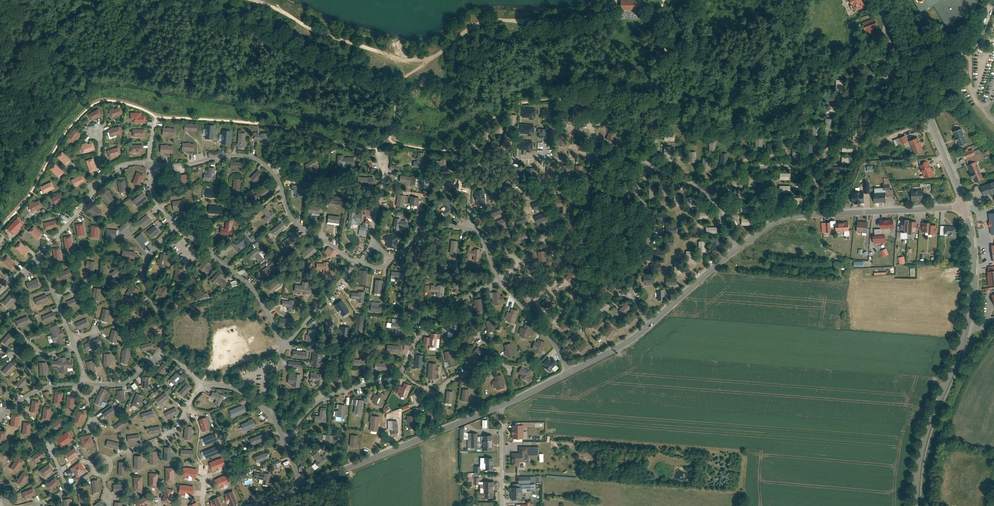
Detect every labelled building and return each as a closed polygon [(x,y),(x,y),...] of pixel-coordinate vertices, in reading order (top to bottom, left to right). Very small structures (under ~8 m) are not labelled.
[(639,11),(639,1),(617,0),(616,10),(639,11)] [(859,10),(869,6),(866,0),(855,0),(859,10)] [(935,2),(950,28),(981,11),(975,0),(914,0),(920,11),(935,2)] [(873,29),(877,27),(874,19),(862,24),(867,35),(874,33),(873,29)] [(861,74),(861,65),(853,65),(853,74),(861,74)] [(844,80),(836,80),(836,92),(844,92),(844,80)] [(589,110),(592,99),(585,97),(581,108),(589,110)] [(604,110),(608,99),(599,97),(596,108),(604,110)] [(617,111),(619,100),(612,98),(609,109),(617,111)] [(566,105),(569,111),(578,105),(575,100),(566,105)] [(630,112),(633,103),(626,101),(624,111),(630,112)] [(641,118),(649,111),(644,106),(636,113),(641,118)] [(121,108),(108,112),(110,118),(123,114),(121,108)] [(553,109),(541,108),(541,115),(552,117),(553,109)] [(94,121),(104,117),(101,110),(91,114),(94,121)] [(142,112),(131,112),(131,120),(141,120),(142,124),(147,124),(147,115),(142,115),(142,112)] [(564,119),(568,125),(578,119),(574,113),(564,119)] [(517,114),(508,114),(508,126),(516,126),(517,114)] [(684,118),(674,117),(674,125),(683,126),(684,118)] [(657,126),(655,118),(644,121),(647,129),(657,126)] [(812,134),(819,135),(820,122),(812,122),(812,134)] [(108,130),(111,137),(122,134),(120,126),(108,130)] [(196,126),(184,126),(183,135),(195,136),(196,126)] [(550,142),(551,129),(537,127),(536,136),(545,137),(545,141),(550,142)] [(627,142),(631,131),(624,128),(620,139),(627,142)] [(969,143),(963,128),(955,131),(957,135),(952,137),(954,141),(958,139),(961,146),(969,143)] [(146,129),(133,129),(132,137),(146,137),(146,129)] [(215,130),(207,129),(206,140),(214,141),(215,130)] [(528,142),(530,129),(522,129),(521,141),(528,142)] [(613,142),(617,131),(611,129),(607,139),(613,142)] [(73,145),(82,136),(76,130),(67,138),(73,145)] [(230,131),(221,131),(221,141),(230,141),(230,131)] [(247,134),(239,133),(238,147),(246,147),(247,134)] [(259,145),(267,145),(268,134),(260,133),(259,145)] [(574,144),(582,146),(585,135),(577,133),(574,144)] [(568,135),(560,134),(558,145),(566,147),(568,135)] [(643,147),(647,137),(641,135),(637,144),(643,147)] [(907,142),(904,135),(895,139),(898,146),(907,142)] [(925,150),(919,137),(910,141),(915,154),(925,150)] [(513,143),(505,138),(501,146),(509,150),(513,143)] [(195,143),(183,142),(182,152),(194,153),(195,143)] [(85,153),(95,150),(93,143),(83,147),(85,153)] [(173,146),(160,146),(160,154),(173,154),(173,146)] [(671,146),(663,146),(663,157),(671,157),(671,146)] [(119,147),(107,152),(110,158),(121,154),(119,147)] [(978,147),(965,153),(970,163),(976,160),(983,157),(978,147)] [(422,167),(424,153),(416,153),(415,166),(422,167)] [(63,154),(58,159),(65,166),(70,161),(63,154)] [(355,159),(341,157),(340,164),(354,166),(355,159)] [(934,174),(927,157),(919,160),(925,177),(934,174)] [(445,172),(447,160),(441,159),(441,161),(437,160),(436,166),(440,167),(439,171),(445,172)] [(96,168),(93,160),(86,162),(89,170),(96,168)] [(975,182),(985,178),(976,160),(970,163),(967,164),(975,182)] [(316,161),(305,166),(308,172),(312,170),(314,175),(319,173),(317,167),(319,167),(316,161)] [(400,166),(390,164),(389,171),(399,173),(400,166)] [(62,172),(57,165),(50,170),(55,177),(62,172)] [(635,182),(642,173),(636,169),(630,177),(635,182)] [(250,179),(255,185),(263,178),(257,172),(250,179)] [(145,176),(137,173),(133,183),(140,186),(145,176)] [(216,174),(204,173),(204,183),(216,183),(216,174)] [(82,175),(72,180),(76,187),(86,182),(82,175)] [(377,177),(363,175),(362,182),(376,184),(377,177)] [(416,177),(401,175),(400,182),(410,183),(410,185),(416,185),(416,177)] [(428,188),(429,177),(422,176),(420,187),(428,188)] [(757,176),(748,176),(748,187),(756,187),(757,176)] [(242,179),(234,178),(233,189),(241,189),(242,179)] [(126,180),(118,182),(121,194),(129,192),(126,180)] [(452,182),(447,181),(446,188),(458,190),(459,183),(456,183),(456,181),(452,180),(452,182)] [(978,189),(982,199),(993,194),(993,182),(978,189)] [(43,194),(54,189),(52,183),(40,187),(43,194)] [(304,186),(292,185),(291,192),(296,192),(296,198),(301,198),(302,192),(303,192),(304,186)] [(567,185),(557,187),(558,194),(568,192),(567,185)] [(924,188),(911,190),(912,200),(926,199),(924,188)] [(483,189),(474,191),(477,205),(486,203),(483,189)] [(108,190),(102,195),(109,205),(115,200),(108,190)] [(260,197),(266,203),(273,196),(267,190),(260,197)] [(369,207),(371,192),(364,191),(361,205),(369,207)] [(524,202),(534,198),(531,191),(522,194),(524,202)] [(864,202),(863,191),(852,192),(853,203),(864,202)] [(886,191),(873,192),(874,202),(888,201),(886,191)] [(63,193),(53,198),(57,204),(66,200),(63,193)] [(148,199),(143,193),(132,201),(137,207),(148,199)] [(200,200),(215,201),(216,194),(201,193),(200,200)] [(344,206),(345,197),(332,195),(331,204),(344,206)] [(403,209),(405,196),(392,195),(391,208),(403,209)] [(420,198),(411,197),(410,206),(419,207),(420,198)] [(556,207),(567,205),(565,197),(554,200),(556,207)] [(38,200),(27,206),(30,212),(42,207),(38,200)] [(184,200),(173,201),(174,211),(185,209),(184,200)] [(532,204),(535,211),(544,207),(541,200),(532,204)] [(443,202),(433,210),(440,219),(450,210),(443,202)] [(103,212),(92,204),(86,211),(97,219),(103,212)] [(592,204),(585,207),(589,217),(596,214),(592,204)] [(208,212),(222,216),(224,209),(209,206),(208,212)] [(321,208),(309,207),(308,214),(320,216),(321,208)] [(499,207),(490,210),(493,217),(502,214),(499,207)] [(267,224),(276,217),(271,211),(268,214),(263,208),(260,211),(265,217),(262,219),(267,224)] [(348,222),(360,224),(362,214),(349,212),(348,222)] [(708,220),(707,212),(697,212),(696,212),(696,220),(708,220)] [(152,220),(146,214),(138,220),(144,226),(152,220)] [(542,214),(534,217),(537,225),(546,222),(542,214)] [(576,214),(570,217),(573,226),(580,224),(576,214)] [(329,215),(328,224),(340,225),(341,216),(329,215)] [(524,215),(515,218),(518,226),(527,222),(524,215)] [(394,218),(393,229),(399,231),(400,227),(407,228),(408,220),(394,218)] [(503,218),(494,222),(497,229),(506,225),(503,218)] [(893,218),(880,219),(881,229),(894,228),(893,218)] [(909,219),(902,218),(902,227),(897,226),(897,232),(908,233),(908,234),(916,235),(917,221),(909,221),(909,219)] [(7,229),(13,235),(23,224),(17,219),(7,229)] [(136,229),(128,219),(123,223),(125,225),(120,229),(123,233),(128,229),(131,233),(136,229)] [(360,235),(366,235),(367,229),(369,230),(369,224),(371,224),(372,220),(366,219),(366,222),(364,222),(363,225),(361,224),(360,235)] [(848,220),(834,221),(835,231),(849,230),(848,220)] [(869,221),(856,220),(855,232),(868,233),(869,221)] [(57,221),(44,223),(46,230),(58,228),(57,221)] [(937,222),(921,221),(921,232),(936,232),(937,222)] [(233,236),(233,222),(226,222),(226,229),(221,229),(220,235),(233,236)] [(286,228),(282,222),(271,231),(275,236),(286,228)] [(832,222),(823,222),(823,233),(833,232),(832,222)] [(614,234),(621,227),(616,223),(609,230),(614,234)] [(84,224),(76,225),(78,237),(86,236),(84,224)] [(159,230),(154,224),(146,231),(151,237),(159,230)] [(957,226),(941,224),(940,236),(956,237),(957,226)] [(100,227),(92,226),(91,238),(98,239),(100,227)] [(29,232),(37,240),(42,236),(34,227),(29,232)] [(633,232),(628,227),(621,235),(625,240),(633,232)] [(568,228),(562,231),(565,240),(572,238),(568,228)] [(119,231),(107,229),(106,238),(118,239),(119,231)] [(507,230),(499,233),(501,241),(510,238),(507,230)] [(595,235),(590,230),(583,239),(588,243),(595,235)] [(529,238),(526,231),(517,234),(520,242),(529,238)] [(149,242),(141,232),(135,237),(143,247),(149,242)] [(246,233),(235,242),(240,249),(252,240),(246,233)] [(296,239),(291,234),(280,243),(284,248),(296,239)] [(887,234),(874,234),(874,243),(887,243),(887,234)] [(398,237),(386,236),(385,242),(387,243),(386,247),(397,248),(398,237)] [(72,237),(65,238),(66,250),(74,249),(72,237)] [(557,239),(549,239),(550,251),(558,250),(557,239)] [(458,240),(451,240),(449,253),(456,254),(458,240)] [(16,248),(25,257),(30,252),(21,243),(16,248)] [(317,250),(313,244),(301,253),(306,259),(317,250)] [(325,253),(332,256),(335,249),(328,246),(325,253)] [(261,253),(257,248),(248,256),(252,260),(255,258),(259,263),(264,259),(259,254),(261,253)] [(478,249),(465,248),(464,261),(476,262),(478,249)] [(62,249),(53,251),(54,260),(63,258),(62,249)] [(136,252),(122,251),(122,258),(135,260),(136,252)] [(546,251),(537,252),(538,262),(547,261),(546,251)] [(664,251),(653,251),(654,259),(664,259),(664,251)] [(696,251),(685,251),(685,263),(696,263),(696,251)] [(169,256),(161,254),(157,266),(166,269),(169,256)] [(572,259),(567,254),(560,262),(565,267),(572,259)] [(17,265),(7,256),(2,262),(11,271),(17,265)] [(206,277),(216,267),(207,259),(198,268),(206,277)] [(86,272),(94,274),(96,262),(89,261),(86,272)] [(262,269),(267,276),(278,269),(274,262),(262,269)] [(682,262),(673,262),(673,273),(682,273),(682,262)] [(326,271),(325,263),(314,264),(314,272),(326,271)] [(533,263),(526,263),(526,273),(534,273),(533,263)] [(627,274),(630,266),(624,264),(621,272),(627,274)] [(121,266),(110,274),(113,279),(118,275),(121,281),(126,278),(123,272),(125,271),(121,266)] [(182,269),(176,267),(172,281),(178,283),(180,277),(184,278),(186,273),(181,272),(182,269)] [(988,267),(989,275),(985,276),(986,285),(993,284),(993,267),(988,267)] [(61,281),(72,276),(70,269),(58,273),(61,281)] [(223,275),(218,270),(208,279),(214,285),(217,282),(223,288),(228,284),(222,277),(223,275)] [(360,270),(358,284),(366,285),(368,271),(360,270)] [(609,282),(616,274),(610,270),(604,277),(609,282)] [(577,275),(572,271),(565,278),(570,283),(577,275)] [(390,279),(402,280),(403,273),(391,272),(390,279)] [(523,275),(515,275),(516,285),(524,285),(523,275)] [(460,277),(455,277),(454,283),(458,284),(457,286),(466,288),(468,278),(460,276),(460,277)] [(40,286),(37,279),(27,283),(30,290),(40,286)] [(279,279),(268,287),(272,293),(283,285),(279,279)] [(381,295),(382,281),(375,280),(373,294),(381,295)] [(303,285),(296,284),(295,292),(312,294),(313,287),(308,286),(309,282),(303,281),(303,285)] [(613,294),(620,287),(615,282),(608,290),(613,294)] [(436,285),(431,285),(430,291),(434,292),(434,294),(442,296),(444,285),(436,284),(436,285)] [(584,288),(579,284),(572,292),(577,296),(584,288)] [(171,290),(165,286),(157,295),(163,300),(171,290)] [(133,301),(140,291),(134,287),(127,297),(133,301)] [(102,290),(94,288),(92,300),(100,302),(102,290)] [(245,288),(239,294),(249,303),(254,297),(245,288)] [(544,293),(538,288),(531,296),(537,301),(544,293)] [(598,288),(591,290),(594,300),(601,298),(598,288)] [(665,290),(657,290),(657,301),(665,301),(665,290)] [(364,302),(365,292),(358,292),(357,301),(364,302)] [(500,292),(489,293),(489,299),(491,299),(492,306),(501,305),(501,302),(504,302),(503,296),(501,296),(500,292)] [(11,294),(2,304),(7,308),(16,299),(11,294)] [(50,302),(45,294),(35,298),(39,306),(50,302)] [(79,297),(67,302),(70,309),(82,304),(79,297)] [(552,302),(548,297),(539,304),(544,310),(552,302)] [(590,302),(584,297),(577,305),(583,310),(590,302)] [(296,301),(283,299),(282,306),(289,307),(288,311),(294,312),(296,301)] [(482,299),(473,300),(474,313),(483,312),(482,299)] [(381,302),(371,301),(370,311),(380,312),(381,302)] [(348,310),(343,302),(337,306),(342,314),(348,310)] [(418,311),(419,304),(408,302),(407,310),(418,311)] [(631,308),(625,302),(618,310),(625,315),(631,308)] [(144,318),(149,308),(142,304),(136,314),(144,318)] [(519,311),(511,308),(506,321),(515,324),(519,311)] [(563,313),(558,308),(551,316),(556,321),(563,313)] [(101,321),(108,322),(110,310),(103,309),(101,321)] [(54,313),(42,317),(45,325),(57,320),(54,313)] [(28,315),(16,319),(19,328),(31,324),(28,315)] [(639,320),(633,315),(626,323),(632,328),(639,320)] [(364,317),(357,316),(355,331),(362,332),(364,317)] [(288,318),(282,317),(281,325),(292,327),(294,318),(288,317),(288,318)] [(599,331),(606,323),(600,318),(593,326),(599,331)] [(87,319),(76,323),(78,330),(90,326),(87,319)] [(332,334),(333,320),(326,319),(324,333),(332,334)] [(392,334),(401,335),(403,319),(394,319),(393,325),(391,324),(391,331),(393,331),(392,334)] [(453,320),(446,320),(445,331),(452,332),(453,320)] [(493,320),(485,321),(487,333),(495,331),(493,320)] [(572,325),(566,320),(559,328),(565,333),(572,325)] [(145,327),(149,333),(158,327),(154,321),(145,327)] [(527,340),(532,327),(523,324),(518,337),(527,340)] [(52,335),(48,337),(51,344),(53,343),(55,347),(65,343),(58,326),(50,330),(52,335)] [(616,331),(610,326),(604,334),(610,338),(616,331)] [(347,342),(349,328),(341,327),(340,341),(347,342)] [(121,331),(112,330),(110,342),(116,342),(121,331)] [(315,331),(309,330),(307,341),(314,342),(315,331)] [(474,337),(468,332),(460,341),(466,346),(474,337)] [(2,342),(7,347),(15,338),(10,333),(2,342)] [(580,338),(574,334),(567,341),(573,346),(580,338)] [(438,337),(430,336),(429,347),(437,348),(438,337)] [(100,338),(84,345),(87,351),(102,345),(100,338)] [(542,355),(546,342),(539,340),(538,343),(536,342),(534,349),(536,349),(535,353),(542,355)] [(141,344),(143,350),(154,348),(152,341),(141,344)] [(590,348),(585,343),(578,351),(583,356),(590,348)] [(509,344),(501,346),(504,358),(512,356),(509,344)] [(386,353),(399,354),(400,346),(386,345),(386,353)] [(484,350),(478,345),(471,354),(476,359),(484,350)] [(124,349),(123,348),(119,361),(127,363),(130,350),(129,350),(130,347),(125,346),(124,349)] [(312,353),(306,352),(305,359),(312,360),(311,366),(320,367),(321,364),(325,365),(326,359),(322,359),(323,351),(313,350),(312,353)] [(451,351),(444,353),(447,364),(455,362),(451,351)] [(303,353),(290,352),(289,360),(303,362),(303,353)] [(424,355),(415,354),(414,367),(423,367),(424,355)] [(548,371),(558,361),(551,354),(541,364),(548,371)] [(366,371),(368,360),(361,359),(361,361),(354,360),(353,367),(360,368),(360,370),(366,371)] [(73,360),(53,360),(53,371),(61,371),(61,374),(68,374),(68,369),(73,369),(73,360)] [(93,361),(86,362),(90,373),(96,372),(93,361)] [(161,372),(166,365),(161,361),(156,368),(161,372)] [(388,363),(376,362),(375,371),(388,371),(388,363)] [(16,367),(11,363),(2,372),(7,377),(16,367)] [(437,364),(428,363),(427,379),(436,379),(437,374),(438,374),(439,367),(437,367),(437,364)] [(526,369),(522,367),(518,373),(522,375),(521,377),(528,381),(534,372),(527,368),(526,369)] [(337,370),(335,382),(344,383),(345,371),(337,370)] [(181,383),(185,379),(177,372),(170,380),(176,386),(180,382),(181,383)] [(299,389),(302,375),(295,373),(294,377),(290,376),(289,382),(293,383),(292,387),(299,389)] [(323,385),(325,374),(318,373),(318,375),(311,374),(310,380),(317,381),(317,384),(323,385)] [(497,378),(492,378),(494,385),(498,384),(498,387),(507,385),(505,375),(497,376),(497,378)] [(29,380),(24,376),(16,385),(21,389),(29,380)] [(406,399),(412,386),(404,382),(398,395),(406,399)] [(192,388),(187,384),(179,393),(183,397),(192,388)] [(471,386),(463,385),(462,397),(470,398),(471,386)] [(108,390),(102,388),(95,404),(101,406),(108,390)] [(382,406),(387,394),(381,391),(379,396),(375,394),(373,400),(375,401),(374,402),(382,406)] [(454,392),(446,391),(445,403),(453,404),(454,392)] [(64,393),(56,392),(55,404),(63,405),(64,393)] [(170,398),(166,392),(156,399),(160,405),(170,398)] [(215,404),(220,406),(225,396),(220,394),(219,395),(214,392),(211,397),(217,400),(215,404)] [(143,396),(137,394),(132,406),(138,409),(143,396)] [(75,397),(68,396),(66,409),(73,410),(75,397)] [(362,401),(352,400),(351,406),(356,407),(355,412),(361,412),(362,401)] [(39,403),(32,402),(30,413),(38,414),(39,403)] [(346,405),(339,404),(337,417),(344,418),(346,405)] [(242,405),(230,411),(233,417),(245,412),(242,405)] [(52,408),(44,407),(42,419),(50,420),(52,408)] [(103,414),(107,419),(117,413),(113,407),(103,414)] [(431,408),(422,407),(421,419),(429,419),(431,408)] [(178,414),(176,408),(165,413),(168,419),(178,414)] [(155,417),(153,410),(141,413),(143,420),(155,417)] [(328,411),(321,410),(320,416),(315,415),(314,421),(327,424),(328,417),(327,417),(328,411)] [(86,414),(79,411),(74,422),(81,425),(86,414)] [(19,416),(12,415),(11,423),(19,424),(19,416)] [(415,415),(406,416),(407,429),(415,428),(415,415)] [(380,417),(371,416),(369,431),(378,432),(380,417)] [(206,417),(199,419),(203,431),(210,429),(206,417)] [(65,424),(61,418),(53,424),(57,429),(65,424)] [(256,426),(254,419),(242,423),(244,430),(256,426)] [(114,427),(117,432),(127,425),(123,420),(114,427)] [(397,421),(389,421),(390,434),(397,434),(397,421)] [(30,436),(31,423),(24,422),(23,435),(30,436)] [(523,424),(512,424),(512,429),(511,429),(511,433),(512,433),(512,438),(523,438),(523,431),(523,426),(523,424)] [(193,427),(186,426),(184,439),(192,440),(193,427)] [(72,438),(68,433),(59,439),(64,444),(72,438)] [(215,433),(203,438),(205,445),(218,440),(215,433)] [(477,433),(469,433),(469,439),(469,447),(477,447),(477,433)] [(31,441),(35,446),(43,439),(39,434),(33,440),(31,441)] [(93,434),(81,436),(83,448),(95,446),(93,434)] [(265,440),(262,434),(250,439),(253,445),(265,440)] [(335,435),(326,434),(324,443),(334,445),(335,435)] [(358,436),(350,435),(349,447),(357,448),(358,436)] [(492,435),(483,435),(483,449),(493,448),(492,435)] [(118,450),(120,443),(108,441),(107,448),(118,450)] [(10,444),(3,454),(9,459),(17,448),(10,444)] [(220,445),(205,451),(207,458),(223,451),(220,445)] [(519,452),(511,452),(511,466),(524,466),(524,462),(529,462),(529,455),(538,455),(538,446),(519,446),(519,452)] [(79,454),(75,449),(66,455),(70,461),(79,454)] [(195,450),(182,450),(182,458),(194,458),(195,450)] [(32,457),(36,463),(45,456),(42,451),(32,457)] [(158,452),(150,451),(150,464),(158,464),(158,452)] [(267,452),(256,457),(259,463),(270,458),(267,452)] [(319,454),(314,458),(317,461),(315,462),(320,467),(327,460),(323,455),(322,457),(319,454)] [(17,457),(10,468),(17,472),(24,462),(17,457)] [(226,466),(223,457),(209,462),(213,471),(226,466)] [(493,457),(484,457),(484,468),(493,468),(493,457)] [(87,470),(80,461),(71,468),(78,477),(87,470)] [(54,469),(50,463),(40,471),(45,476),(54,469)] [(174,467),(166,468),(166,481),(174,481),(174,467)] [(192,478),(197,478),(198,469),(183,467),(182,477),(186,477),(185,478),(192,479),(192,478)] [(23,472),(16,483),(22,487),(30,477),(23,472)] [(268,486),(270,474),(265,472),(264,476),(260,475),(259,479),(263,480),(263,484),(268,486)] [(159,473),(150,473),(149,488),(158,488),(159,473)] [(231,482),(228,474),(214,480),(217,488),(231,482)] [(142,476),(133,476),(133,490),(142,489),(142,476)] [(47,485),(51,491),(60,485),(56,480),(47,485)] [(493,481),(483,481),(483,492),(483,497),(493,497),(493,481)] [(124,484),(113,484),(113,492),(124,492),(124,484)] [(187,488),(181,487),(180,494),(187,495),(187,496),(192,497),(193,487),(187,486),(187,488)] [(521,486),(511,486),(511,499),(521,499),(521,490),(521,486)] [(36,495),(34,488),(21,493),(24,500),(36,495)] [(174,490),(166,489),(163,501),(171,503),(174,490)] [(224,494),(229,505),(232,505),(239,504),(234,491),(224,494)] [(85,493),(78,494),(79,503),(86,503),(85,493)] [(134,502),(136,505),(147,505),(151,504),(147,496),(134,502)] [(219,497),(210,500),(212,505),(222,505),(219,497)]
